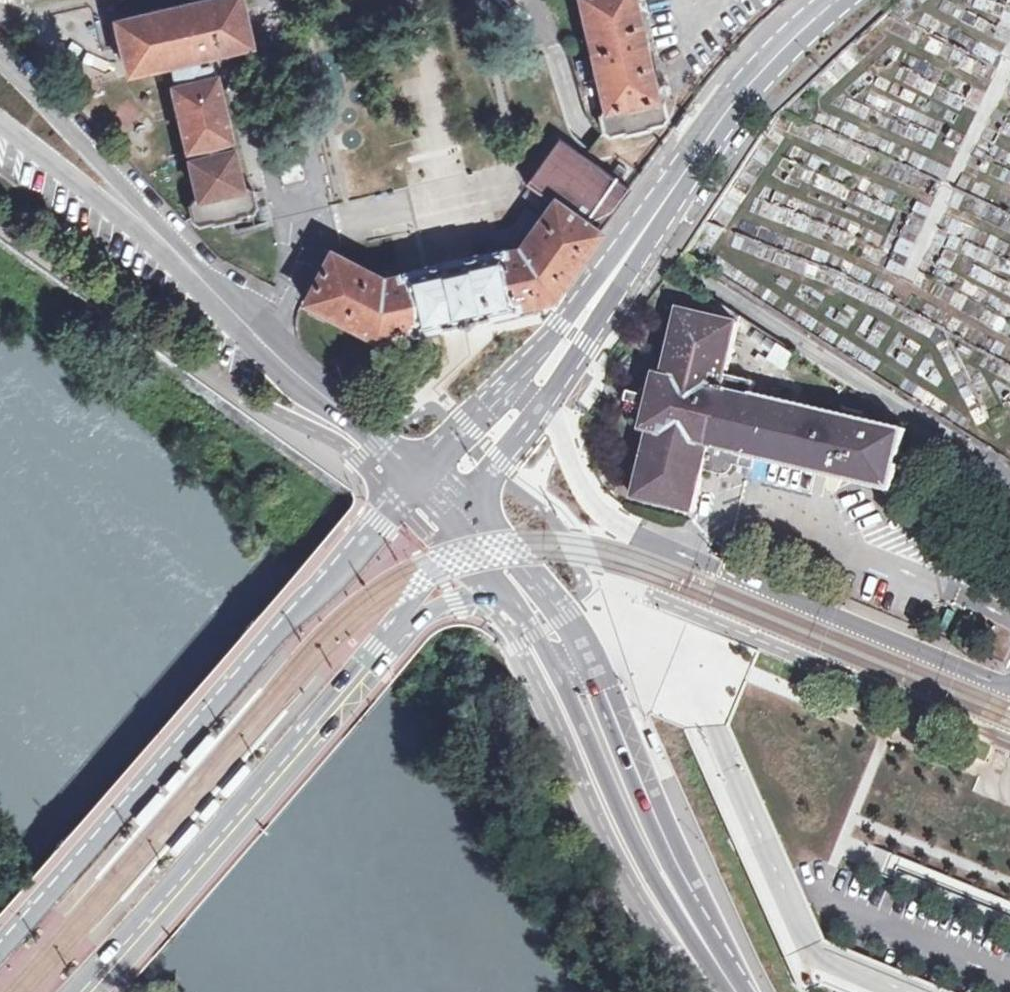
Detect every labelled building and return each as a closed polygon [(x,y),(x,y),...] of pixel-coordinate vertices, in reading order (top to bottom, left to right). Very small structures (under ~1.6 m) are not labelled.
[(155,67),(155,69),(179,64),(180,74),(173,75),(171,80),(172,86),(168,86),(184,151),(187,150),(189,161),(186,162),(195,200),(190,201),(186,206),(190,223),(197,226),(210,223),(211,228),(238,221),(237,217),(250,214),(255,208),(251,191),(242,188),(239,190),(231,151),(226,152),(224,141),(228,140),(214,77),(210,78),(204,58),(219,54),(219,52),(247,45),(239,12),(237,0),(218,0),(207,3),(206,0),(143,14),(144,16),(107,24),(111,46),(113,54),(121,52),(126,71),(127,74),(155,67)] [(604,110),(601,110),(598,116),(602,136),(608,138),(623,135),(623,137),(650,131),(652,127),(663,125),(667,117),(664,100),(657,98),(654,99),(633,0),(578,0),(604,110)] [(690,121),(683,116),(672,133),(679,137),(690,121)] [(412,333),(439,326),(440,329),(463,324),(486,318),(486,317),(513,310),(512,307),(551,298),(598,234),(597,233),(629,191),(556,140),(526,182),(523,186),(530,191),(552,205),(534,227),(516,252),(499,256),(499,254),(469,261),(469,259),(447,263),(424,268),(424,271),(399,275),(398,275),(398,277),(381,281),(330,254),(304,302),(374,339),(411,330),(412,333)] [(641,405),(650,407),(644,434),(650,435),(635,498),(694,511),(705,460),(710,462),(717,462),(737,466),(740,455),(887,489),(900,431),(751,397),(755,381),(726,374),(738,321),(679,308),(665,371),(659,369),(653,395),(643,393),(643,394),(636,393),(630,391),(627,401),(634,403),(641,404),(641,405)] [(209,727),(187,752),(190,755),(193,758),(215,732),(209,727)] [(168,781),(185,762),(181,758),(164,778),(168,781)] [(171,783),(187,764),(185,762),(168,781),(171,783)] [(164,790),(157,784),(134,810),(138,813),(142,817),(164,790)] [(215,789),(200,807),(202,809),(218,791),(215,789)] [(218,791),(202,809),(206,813),(222,794),(218,791)]
